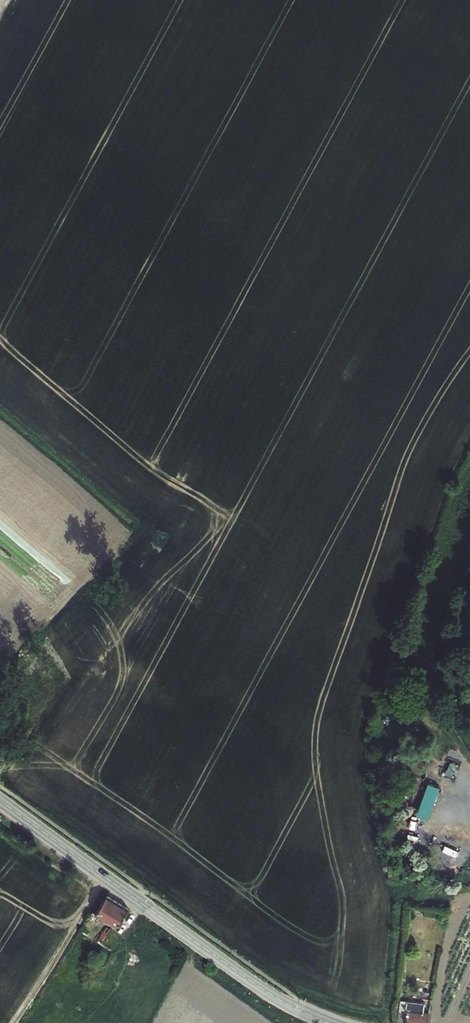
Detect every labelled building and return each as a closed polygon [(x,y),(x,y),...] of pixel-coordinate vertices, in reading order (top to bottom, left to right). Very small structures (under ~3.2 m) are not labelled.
[(416,814),(428,818),(439,787),(427,782),(416,814)] [(96,914),(117,927),(122,920),(128,912),(107,898),(102,905),(96,914)] [(96,921),(91,917),(81,932),(86,936),(96,921)] [(122,920),(117,927),(112,935),(120,941),(122,937),(130,926),(122,920)] [(106,931),(97,945),(110,955),(120,941),(112,935),(106,931)] [(399,1010),(397,1022),(426,1022),(427,1020),(428,1012),(422,1011),(423,1003),(416,1002),(415,1009),(412,1009),(413,1001),(407,1000),(406,1011),(399,1010)]
